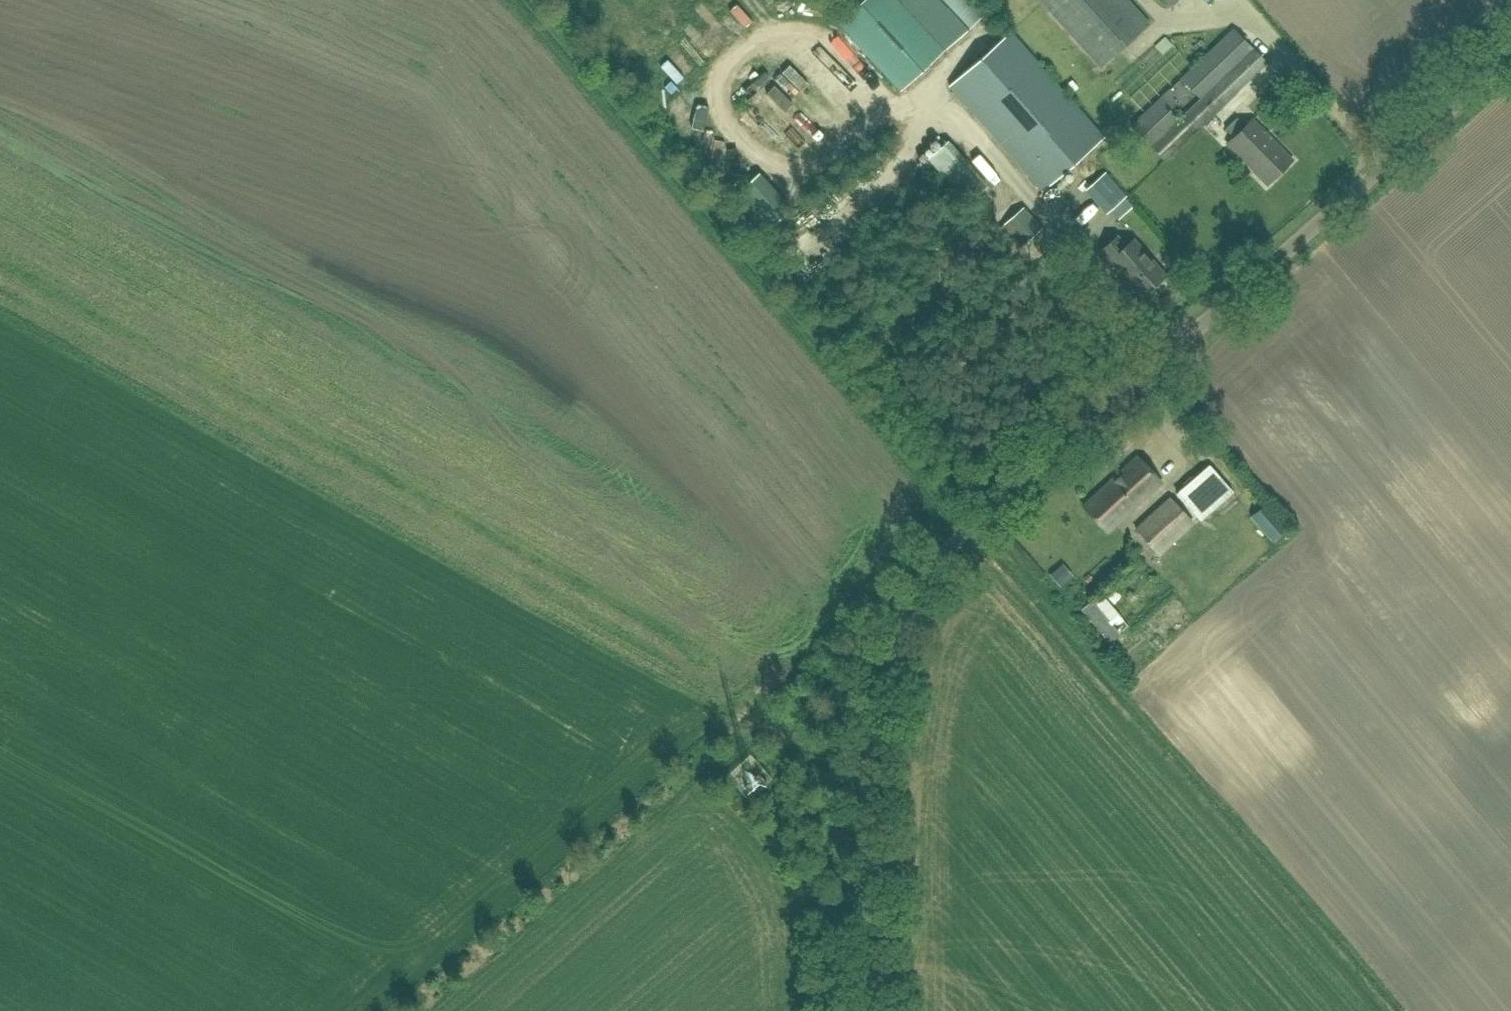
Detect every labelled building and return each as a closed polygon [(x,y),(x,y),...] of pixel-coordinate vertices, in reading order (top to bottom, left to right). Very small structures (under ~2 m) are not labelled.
[(1147,24),(1126,0),(1038,0),(1099,67),(1147,24)] [(1266,63),(1232,29),(1131,126),(1164,161),(1266,63)] [(1009,31),(947,85),(1038,191),(1101,136),(1009,31)] [(768,57),(789,78),(805,63),(784,42),(768,57)] [(804,72),(811,83),(821,77),(814,65),(804,72)] [(1231,135),(1224,142),(1245,163),(1246,162),(1252,168),(1250,169),(1264,183),(1290,157),(1268,135),(1266,136),(1261,130),(1262,129),(1250,117),(1242,124),(1234,115),(1222,127),(1231,135)] [(803,126),(808,136),(826,129),(822,119),(803,126)] [(702,128),(688,136),(695,148),(709,140),(702,128)] [(714,166),(726,157),(716,143),(704,152),(714,166)] [(1083,191),(1101,174),(1093,165),(1075,183),(1083,191)] [(762,235),(792,208),(760,172),(730,200),(762,235)] [(1101,213),(1088,222),(1095,231),(1107,222),(1101,213)] [(1138,295),(1162,274),(1130,238),(1123,244),(1116,236),(1099,251),(1138,295)] [(1133,459),(1094,494),(1081,507),(1105,533),(1119,520),(1157,485),(1133,459)] [(1179,494),(1202,518),(1233,490),(1210,466),(1179,494)] [(1135,530),(1157,554),(1193,520),(1171,496),(1135,530)] [(1249,517),(1270,541),(1286,527),(1265,503),(1249,517)] [(1109,643),(1128,626),(1099,593),(1080,610),(1109,643)] [(751,796),(766,783),(757,773),(743,786),(751,796)]
